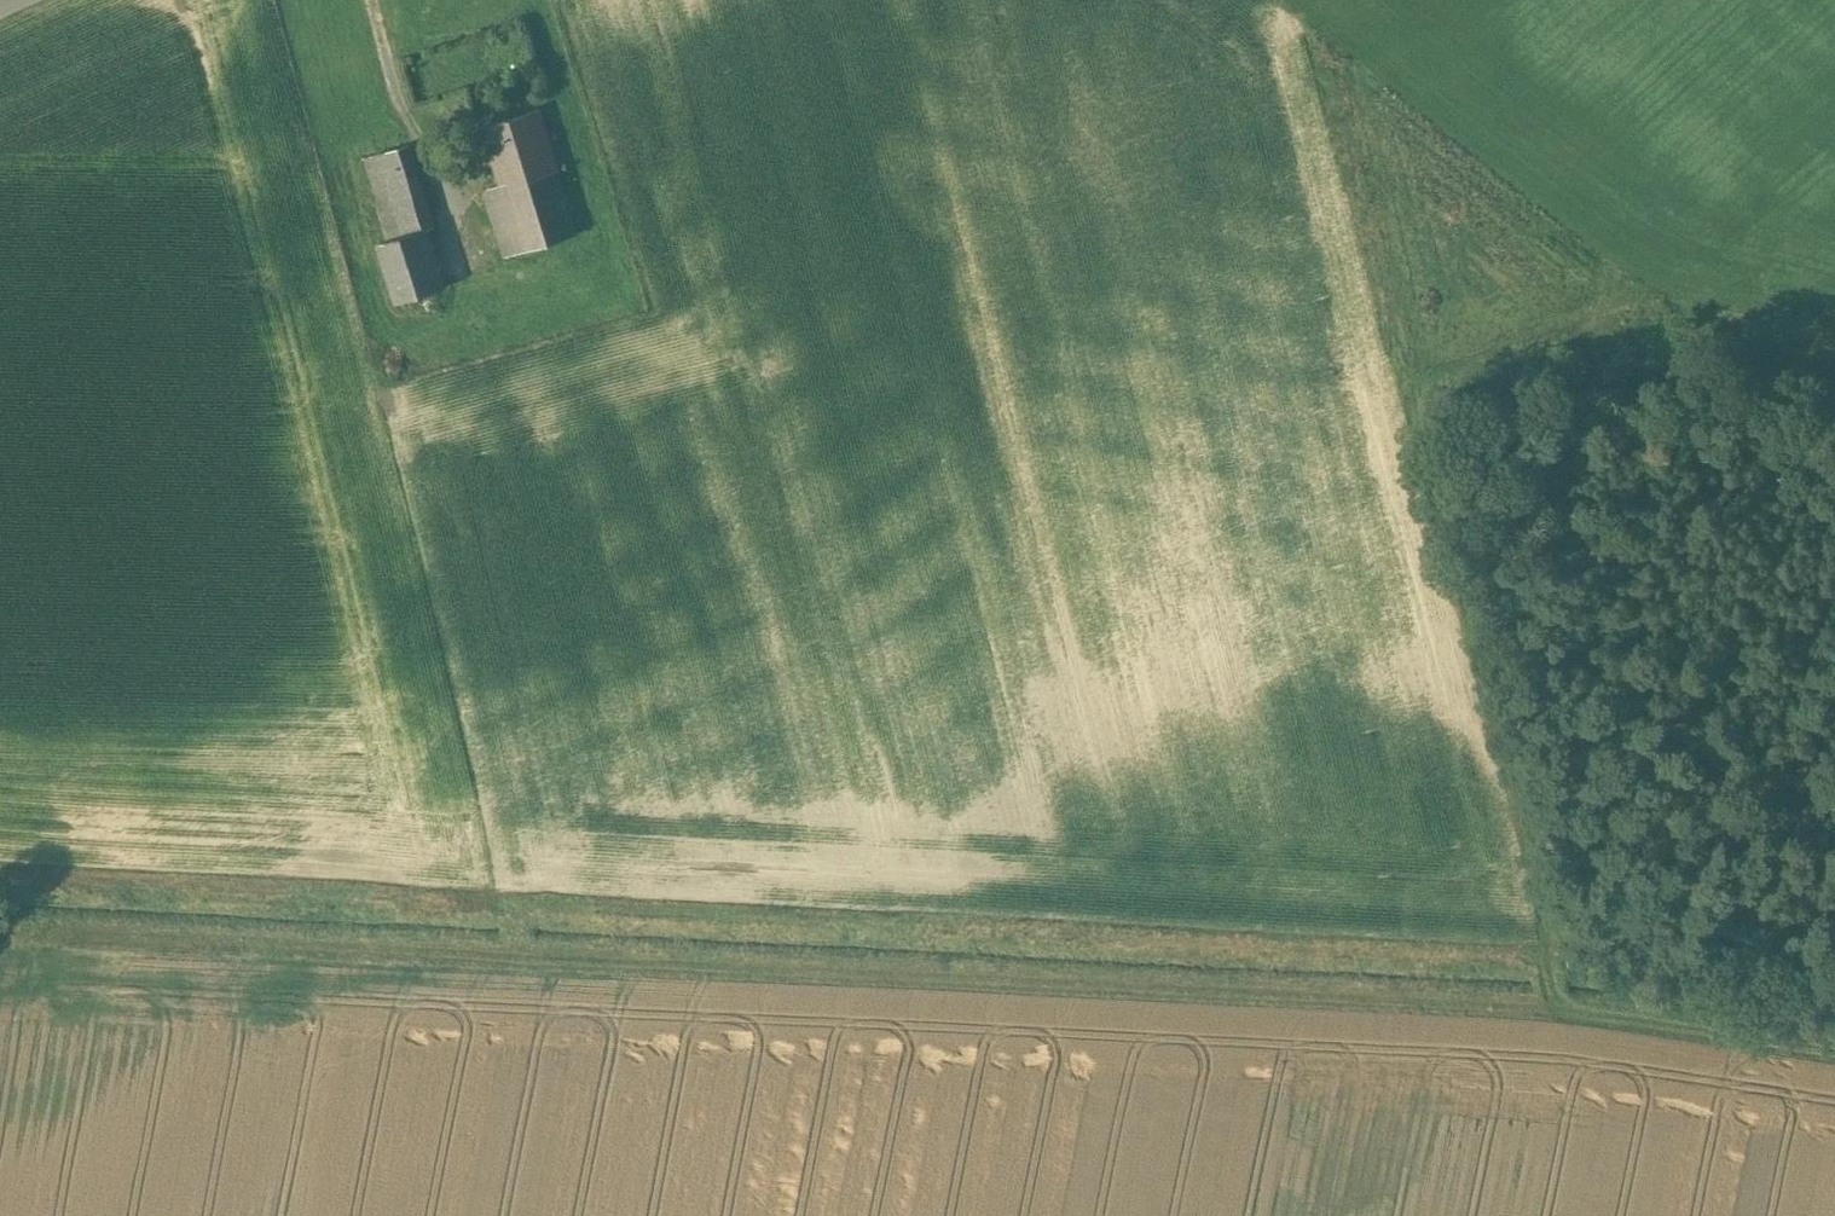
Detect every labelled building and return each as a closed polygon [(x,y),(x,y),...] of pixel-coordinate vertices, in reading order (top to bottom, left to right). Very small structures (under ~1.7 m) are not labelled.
[(538,109),(483,127),(501,185),(556,168),(538,109)] [(408,144),(365,158),(389,240),(379,243),(398,302),(444,288),(425,229),(435,224),(408,144)] [(501,185),(484,190),(505,256),(577,234),(556,168),(501,185)]
